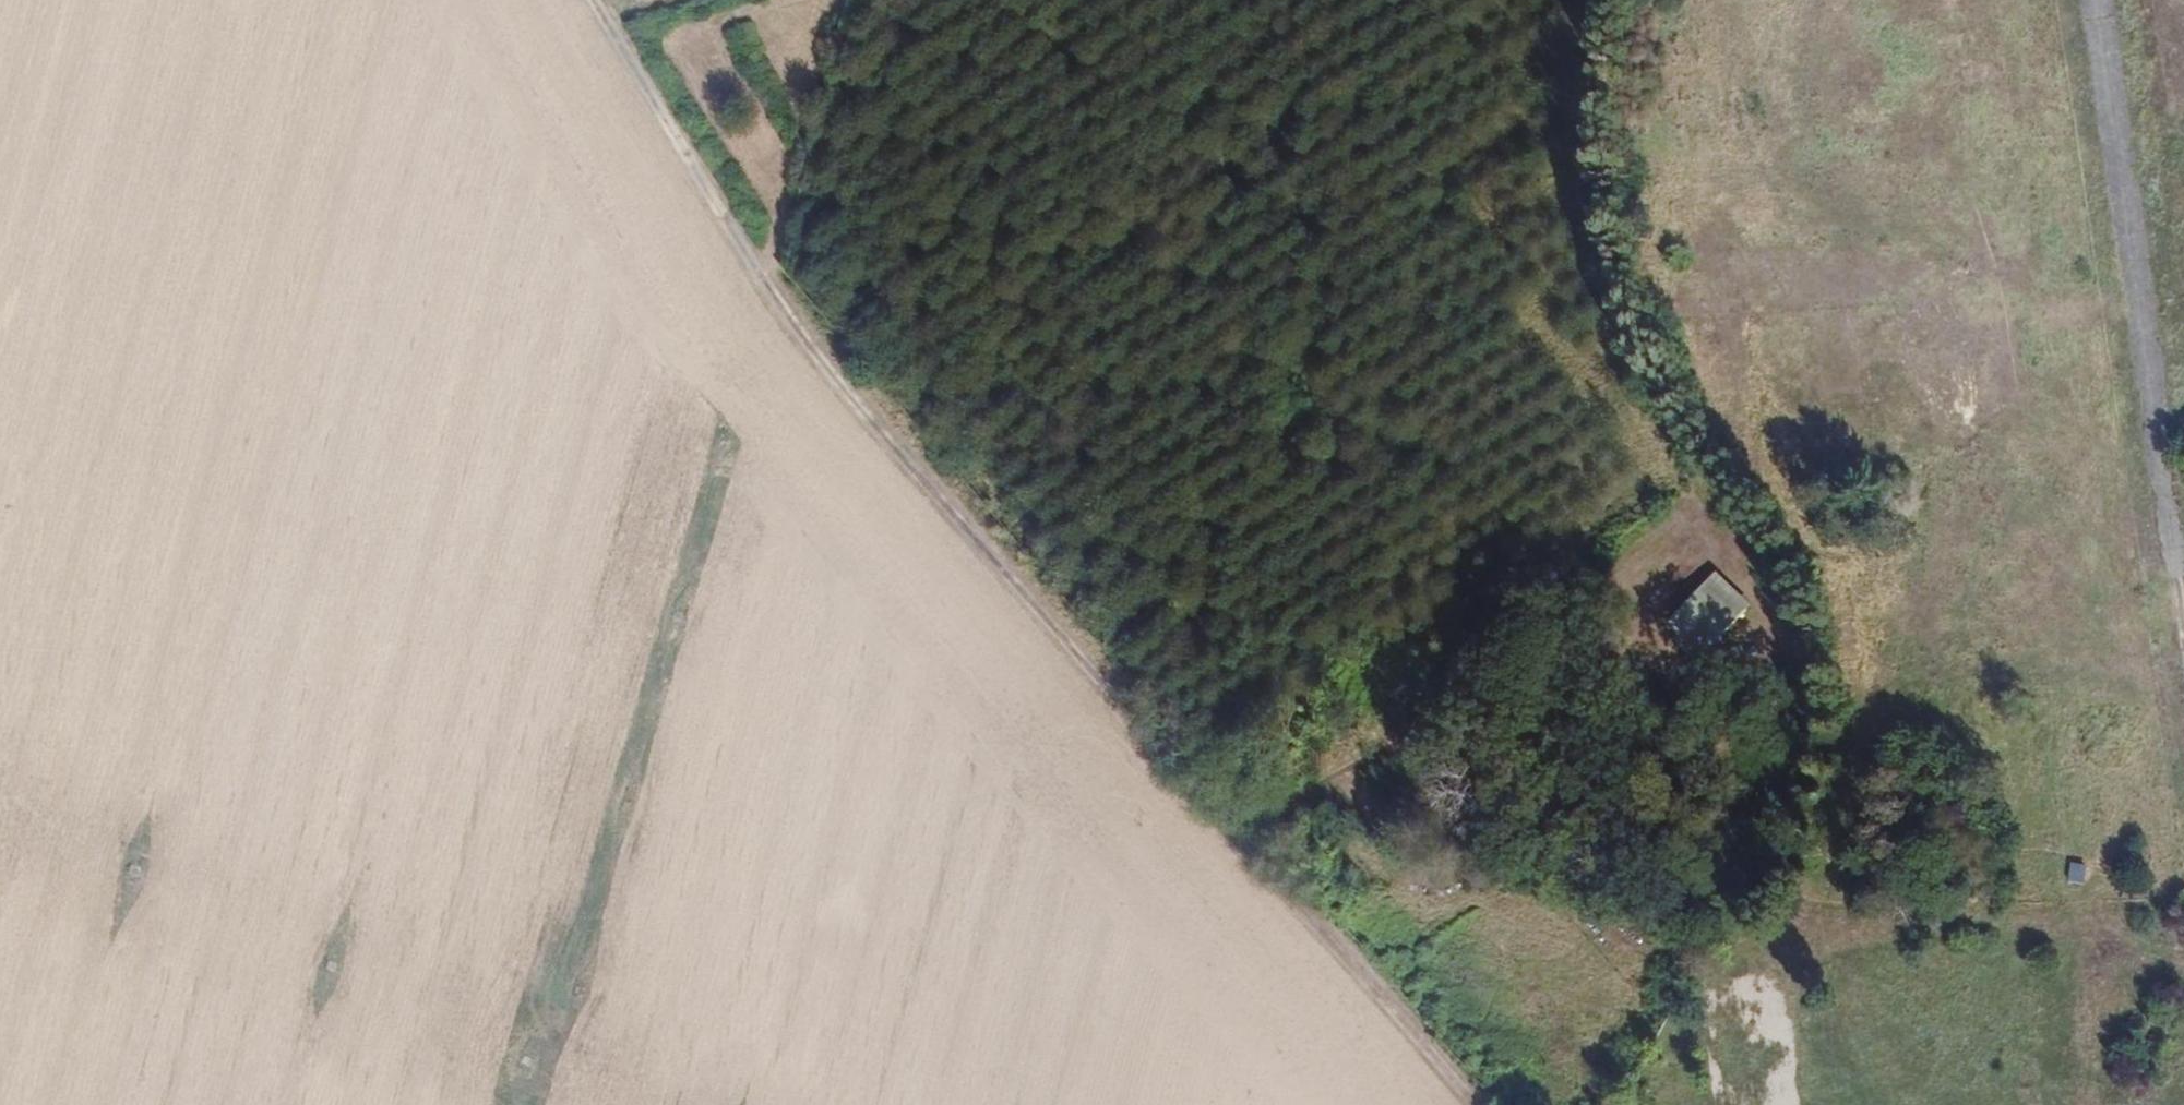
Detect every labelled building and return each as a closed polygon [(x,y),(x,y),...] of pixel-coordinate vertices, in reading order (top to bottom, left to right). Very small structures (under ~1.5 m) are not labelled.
[(1702,656),(1751,605),(1716,572),(1667,623),(1685,639),(1694,649),(1702,656)] [(1690,653),(1694,649),(1685,639),(1680,644),(1690,653)]
